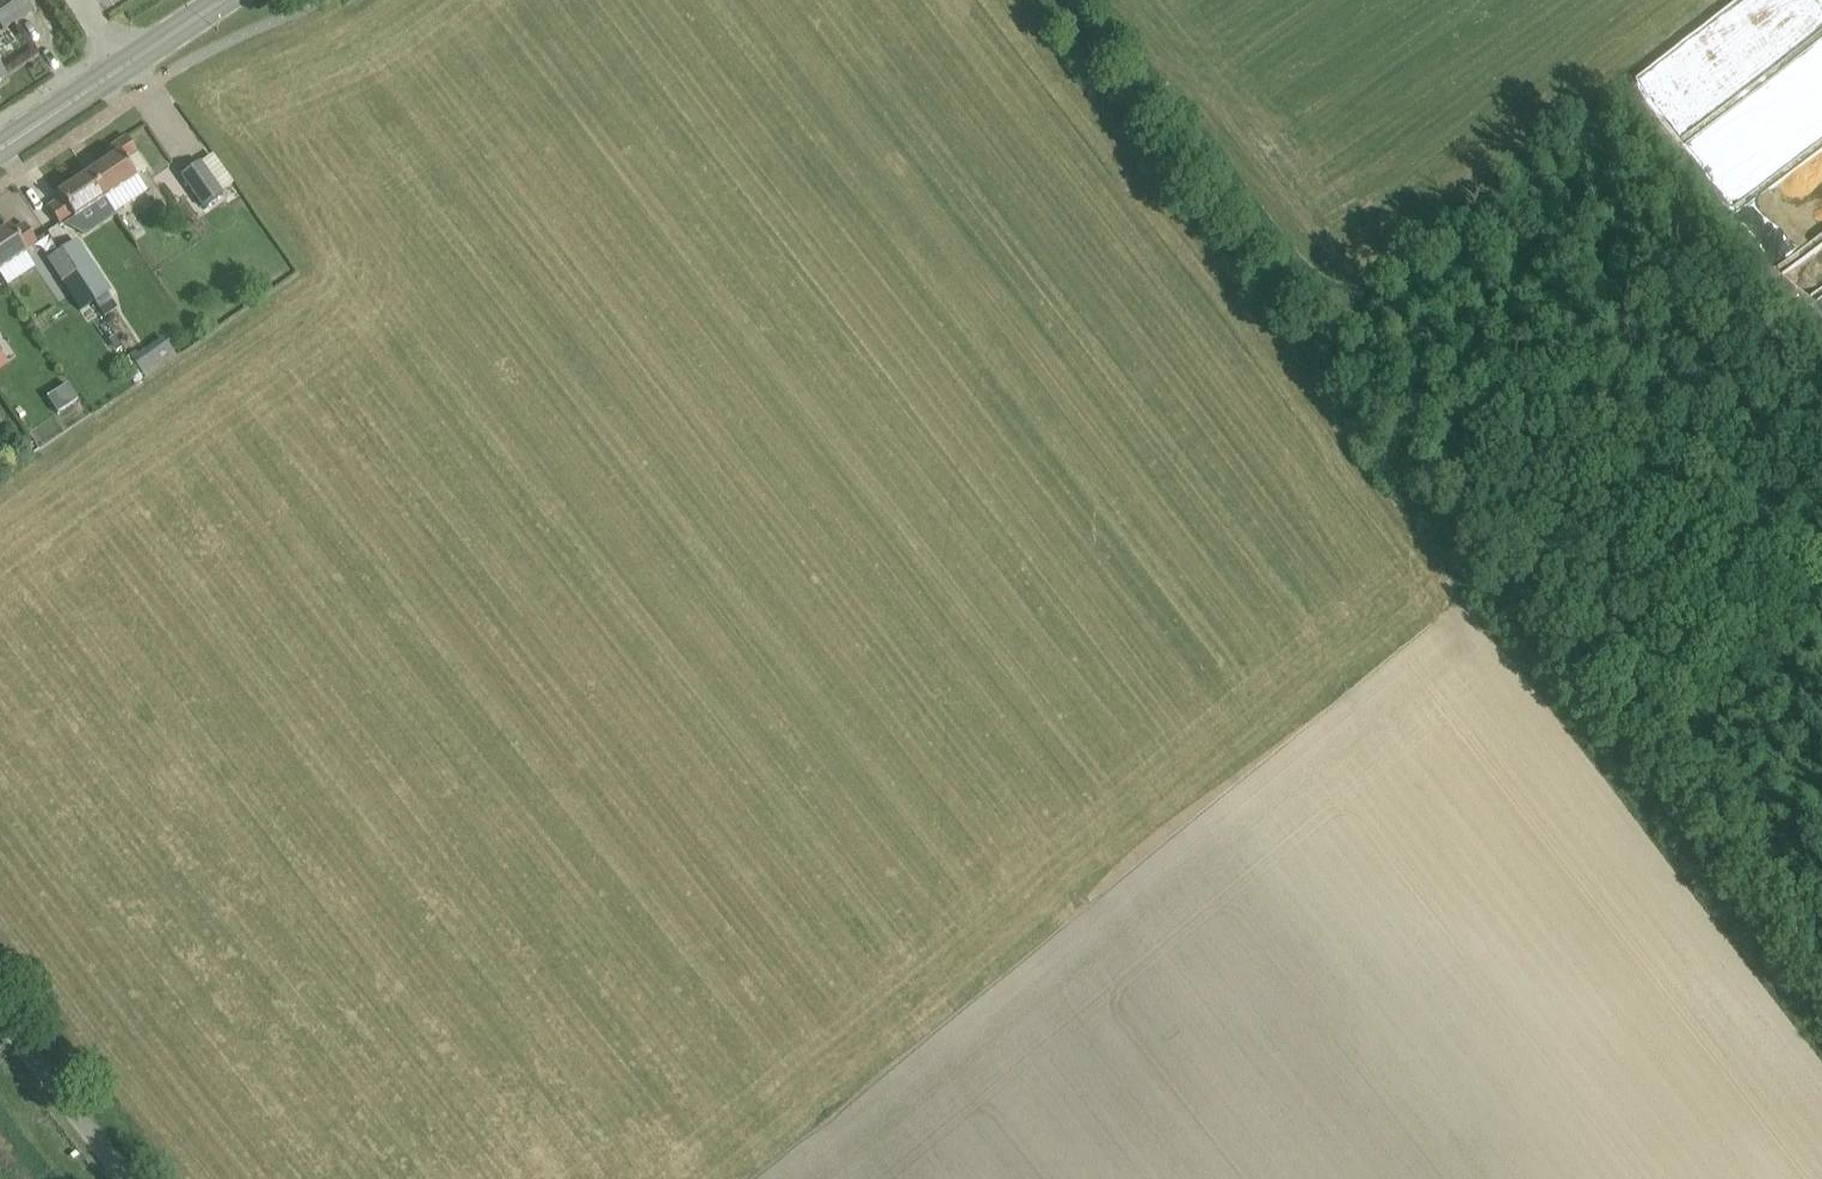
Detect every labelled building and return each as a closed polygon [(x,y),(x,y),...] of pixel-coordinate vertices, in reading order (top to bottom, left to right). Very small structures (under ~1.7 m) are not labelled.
[(25,0),(0,0),(0,26),(3,30),(32,10),(25,0)] [(1795,54),(1807,73),(1815,68),(1812,63),(1821,57),(1821,37),(1795,54)] [(88,174),(105,198),(136,177),(126,161),(137,153),(127,137),(107,150),(112,158),(88,174)] [(203,209),(223,195),(200,163),(180,177),(203,209)] [(75,218),(105,198),(88,174),(57,195),(61,199),(48,208),(60,226),(74,217),(75,218)] [(28,253),(27,251),(38,244),(24,224),(12,232),(9,227),(0,233),(0,272),(28,253)] [(79,279),(80,280),(95,302),(109,293),(95,271),(75,241),(62,250),(76,273),(80,279),(79,279)] [(63,282),(64,281),(76,273),(62,250),(48,259),(63,282)] [(129,355),(143,375),(174,353),(162,337),(139,354),(137,350),(129,355)] [(145,377),(143,375),(132,359),(124,365),(136,382),(139,386),(147,380),(145,377)]
